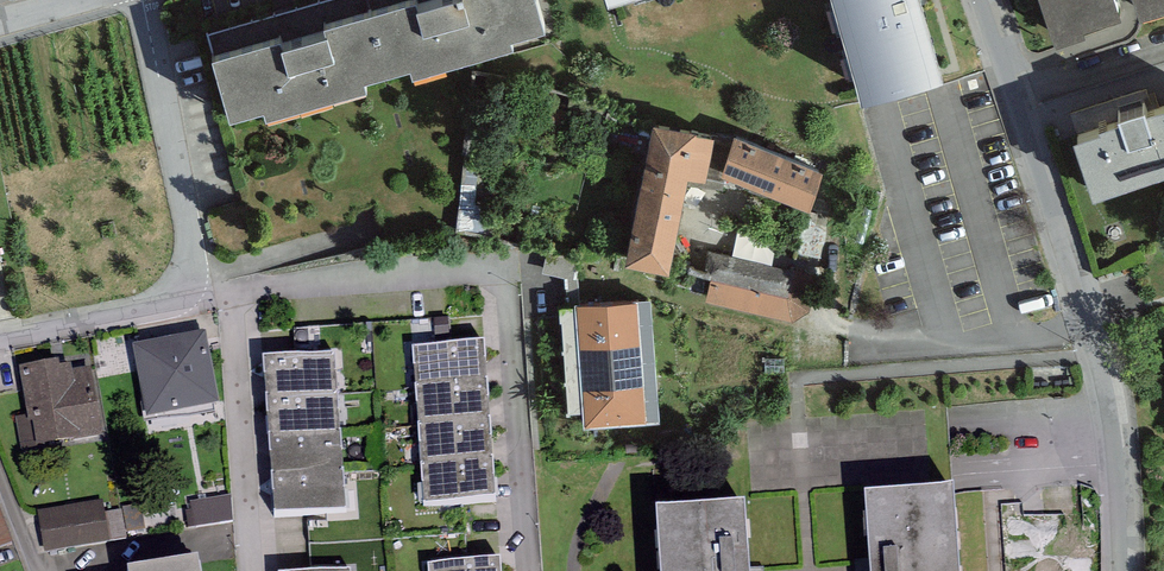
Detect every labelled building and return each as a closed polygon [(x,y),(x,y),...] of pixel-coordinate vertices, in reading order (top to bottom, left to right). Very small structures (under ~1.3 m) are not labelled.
[(211,51),(235,130),(550,36),(539,0),(381,0),(211,51)] [(858,96),(943,76),(922,0),(831,0),(858,96)] [(1060,46),(1163,12),(1163,0),(1045,0),(1060,46)] [(1073,125),(1095,195),(1163,173),(1163,96),(1073,125)] [(709,136),(657,125),(629,254),(666,262),(684,174),(700,177),(709,136)] [(820,172),(734,139),(722,172),(808,204),(820,172)] [(812,307),(819,272),(773,262),(770,233),(746,229),(734,253),(711,251),(704,273),(712,275),(706,297),(794,318),(812,307)] [(651,295),(558,303),(567,407),(584,406),(585,421),(661,414),(651,295)] [(207,330),(135,346),(154,429),(226,413),(207,330)] [(487,349),(415,352),(423,512),(495,508),(487,349)] [(94,358),(22,373),(40,457),(112,441),(94,358)] [(336,362),(267,367),(279,526),(348,521),(336,362)] [(198,527),(240,519),(235,493),(193,501),(198,527)] [(863,500),(868,570),(958,570),(953,494),(863,500)] [(36,522),(45,563),(108,549),(99,508),(36,522)] [(657,517),(661,570),(749,570),(745,510),(657,517)] [(10,542),(0,516),(0,546),(10,542)]
